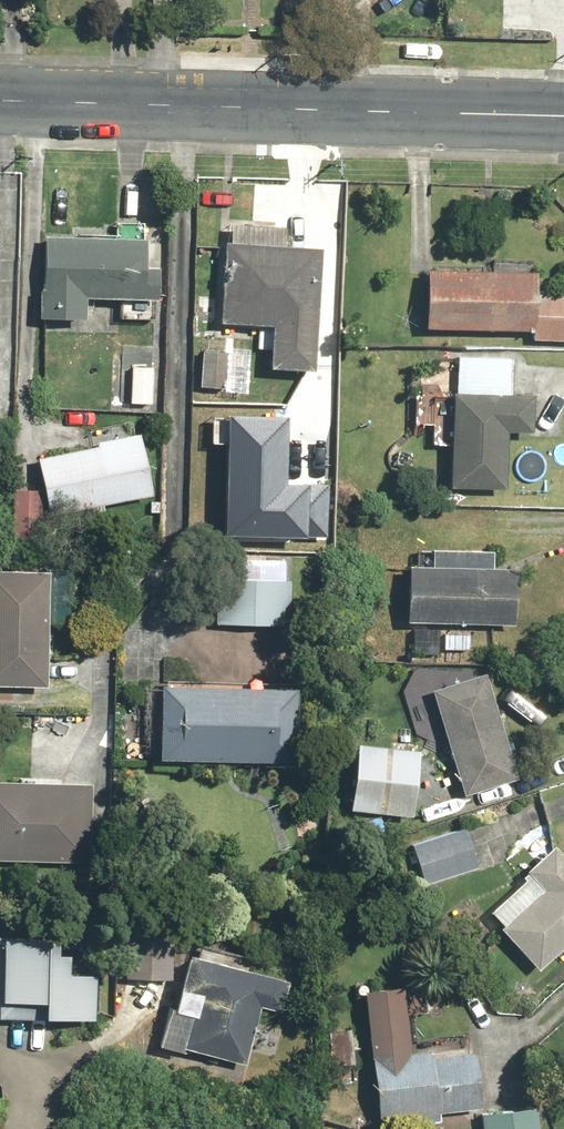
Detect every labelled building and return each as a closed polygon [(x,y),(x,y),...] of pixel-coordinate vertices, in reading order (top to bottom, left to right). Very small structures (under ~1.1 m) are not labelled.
[(84,320),(85,296),(157,299),(159,240),(43,235),(39,319),(84,320)] [(218,323),(270,325),(268,370),(314,372),(319,247),(273,245),(221,243),(218,323)] [(533,335),(533,343),(563,344),(563,297),(535,296),(536,275),(424,270),(422,330),(533,335)] [(228,351),(201,350),(199,387),(226,388),(228,351)] [(531,395),(508,394),(510,360),(457,358),(456,392),(452,392),(448,489),(504,491),(507,433),(529,434),(531,395)] [(227,414),(225,529),(328,531),(329,474),(285,473),(286,416),(227,414)] [(36,454),(48,516),(151,496),(138,433),(36,454)] [(40,490),(13,488),(10,545),(37,546),(40,490)] [(513,569),(490,568),(490,553),(418,551),(417,565),(409,565),(407,622),(511,625),(513,569)] [(289,626),(290,581),(284,581),(285,559),(214,556),(211,623),(289,626)] [(73,573),(0,570),(0,683),(45,685),(48,625),(70,626),(73,573)] [(468,652),(469,635),(440,634),(441,631),(411,630),(410,654),(439,655),(440,651),(468,652)] [(485,675),(429,694),(463,797),(519,779),(485,675)] [(159,685),(155,760),(301,767),(305,692),(159,685)] [(414,815),(417,750),(354,747),(351,812),(414,815)] [(90,865),(94,784),(0,780),(0,861),(90,865)] [(412,847),(425,885),(478,866),(465,828),(412,847)] [(563,948),(563,854),(554,844),(524,871),(528,876),(488,912),(501,927),(498,929),(537,972),(563,948)] [(171,968),(173,927),(127,924),(123,979),(164,981),(165,968),(171,968)] [(41,1005),(40,1019),(91,1021),(93,962),(93,944),(0,941),(0,1003),(41,1005)] [(174,1011),(166,1010),(158,1048),(182,1054),(183,1050),(246,1064),(258,1008),(280,1013),(287,978),(186,956),(179,991),(174,1011)] [(404,990),(365,994),(378,1119),(419,1115),(420,1124),(441,1122),(440,1113),(481,1109),(475,1048),(410,1055),(404,990)] [(483,1128),(539,1128),(537,1110),(482,1115),(483,1128)]
